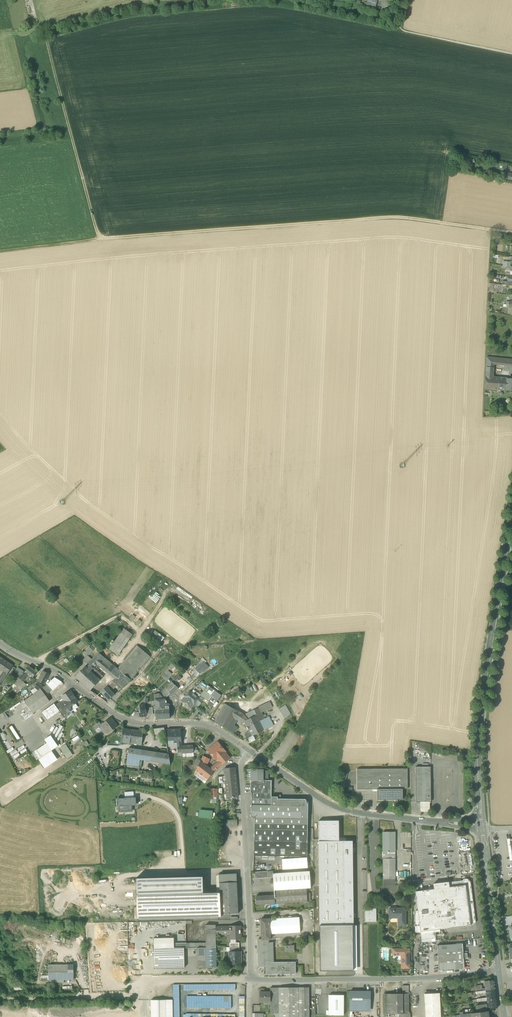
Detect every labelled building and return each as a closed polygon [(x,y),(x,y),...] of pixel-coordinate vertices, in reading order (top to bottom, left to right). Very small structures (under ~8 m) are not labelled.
[(487,357),(486,367),(494,368),(494,365),(511,367),(511,360),(487,357)] [(486,367),(485,378),(493,378),(494,368),(486,367)] [(507,379),(493,378),(485,378),(484,389),(506,391),(507,379)] [(126,626),(124,629),(132,635),(134,632),(126,626)] [(109,650),(118,655),(132,635),(124,629),(109,650)] [(155,639),(159,634),(155,630),(150,636),(155,639)] [(165,638),(159,634),(155,639),(154,640),(160,644),(165,638)] [(137,646),(118,669),(122,673),(130,680),(150,657),(137,646)] [(94,651),(90,647),(85,652),(89,656),(94,651)] [(85,666),(91,671),(104,657),(98,653),(92,660),(87,664),(85,666)] [(83,660),(87,664),(92,660),(87,655),(84,659),(83,660)] [(7,675),(13,666),(0,657),(0,670),(3,672),(7,675)] [(100,680),(106,672),(112,664),(104,657),(91,671),(100,680)] [(203,662),(200,665),(204,670),(205,670),(209,667),(204,662),(203,662)] [(106,672),(109,674),(116,667),(112,664),(106,672)] [(196,669),(199,673),(201,671),(202,672),(204,670),(200,665),(197,667),(197,668),(196,669)] [(29,666),(25,672),(24,673),(30,677),(32,678),(37,672),(29,666)] [(75,677),(90,691),(100,680),(91,671),(85,666),(75,677)] [(109,674),(115,679),(115,678),(117,680),(122,673),(118,669),(116,667),(109,674)] [(20,676),(23,672),(18,668),(14,673),(20,676)] [(162,676),(166,680),(172,674),(168,671),(170,669),(168,668),(162,676)] [(37,681),(44,685),(49,674),(43,671),(37,681)] [(27,681),(30,677),(24,673),(25,672),(24,672),(18,678),(23,681),(22,682),(23,682),(25,679),(27,681)] [(130,680),(122,673),(117,680),(115,678),(115,679),(111,683),(115,687),(118,691),(130,680)] [(52,690),(53,690),(62,682),(55,678),(47,685),(52,690)] [(17,693),(26,685),(23,682),(22,682),(21,684),(17,680),(11,688),(17,693)] [(170,694),(177,687),(172,682),(165,688),(170,694)] [(107,687),(111,691),(115,687),(111,683),(107,687)] [(41,689),(44,693),(48,694),(52,690),(47,685),(44,688),(43,687),(41,689)] [(200,695),(210,702),(214,705),(221,696),(208,686),(200,695)] [(111,691),(107,687),(100,693),(108,701),(114,695),(111,691)] [(159,694),(165,699),(170,694),(165,688),(159,694)] [(21,715),(25,721),(34,714),(33,714),(50,702),(44,693),(41,689),(38,691),(33,695),(24,701),(30,709),(21,715)] [(61,697),(63,701),(61,702),(57,705),(58,706),(57,707),(60,711),(64,718),(67,717),(66,714),(71,711),(69,707),(76,703),(78,702),(71,691),(61,697)] [(187,705),(191,708),(191,707),(193,705),(194,705),(197,700),(199,698),(198,698),(190,691),(187,694),(183,698),(184,698),(181,701),(187,705)] [(168,704),(165,704),(165,699),(159,694),(155,695),(155,706),(153,706),(153,710),(155,710),(156,719),(170,719),(169,709),(169,706),(170,705),(168,704)] [(258,707),(259,708),(262,713),(272,707),(270,702),(258,707)] [(41,713),(47,721),(60,711),(57,707),(54,704),(41,713)] [(214,722),(218,724),(228,706),(225,704),(214,722)] [(279,709),(285,719),(291,714),(285,705),(279,709)] [(237,711),(228,706),(218,724),(227,729),(233,718),(237,711)] [(265,719),(262,713),(259,708),(244,715),(242,716),(245,722),(249,730),(261,724),(260,721),(265,719)] [(237,711),(233,718),(236,720),(239,721),(242,723),(245,722),(242,716),(244,715),(243,714),(237,711)] [(101,725),(102,725),(106,731),(108,734),(118,726),(111,717),(101,725)] [(261,724),(264,730),(273,725),(269,717),(265,719),(260,721),(261,724)] [(233,724),(236,720),(233,718),(227,729),(233,734),(237,727),(233,724)] [(92,727),(95,731),(99,727),(102,725),(101,725),(99,722),(92,727)] [(249,730),(249,731),(252,736),(253,736),(264,730),(261,724),(249,730)] [(10,727),(18,740),(20,739),(12,726),(10,727)] [(121,742),(141,745),(143,731),(143,732),(143,729),(139,729),(139,731),(123,729),(121,742)] [(168,744),(177,744),(181,743),(181,729),(167,730),(168,744)] [(77,735),(71,739),(73,743),(80,739),(77,735)] [(46,741),(48,744),(35,752),(39,759),(52,750),(58,746),(51,737),(46,741)] [(218,762),(222,765),(230,758),(225,752),(225,751),(218,743),(208,751),(218,762)] [(419,751),(430,752),(430,744),(420,743),(419,751)] [(71,754),(65,745),(60,748),(66,757),(71,754)] [(126,765),(141,767),(142,760),(170,764),(168,755),(129,748),(128,752),(126,765)] [(52,750),(39,759),(39,760),(44,768),(57,759),(51,751),(52,750)] [(200,761),(206,765),(209,761),(202,757),(201,761),(200,761)] [(207,780),(214,771),(210,769),(206,765),(200,761),(198,766),(196,771),(207,780)] [(415,767),(416,802),(420,802),(430,802),(431,802),(430,771),(430,767),(420,767),(415,767)] [(224,769),(225,782),(236,781),(235,768),(224,769)] [(251,780),(263,780),(263,770),(247,769),(247,780),(251,780)] [(377,800),(403,800),(403,789),(408,789),(407,769),(357,769),(357,790),(377,789),(377,800)] [(340,782),(345,783),(348,772),(343,770),(339,781),(340,782)] [(204,783),(207,780),(196,771),(194,774),(204,783)] [(251,817),(301,818),(301,806),(271,805),(271,797),(272,780),(271,780),(271,781),(268,781),(263,780),(251,780),(251,793),(251,817)] [(226,793),(227,798),(238,797),(236,781),(225,782),(226,793)] [(277,797),(271,797),(271,805),(301,806),(301,818),(308,818),(308,802),(305,799),(280,799),(279,796),(277,797)] [(125,798),(117,799),(117,807),(118,807),(119,812),(132,811),(132,806),(136,806),(136,798),(134,798),(125,798)] [(420,811),(421,812),(428,812),(430,811),(430,802),(420,802),(420,811)] [(213,811),(199,810),(198,817),(212,819),(213,811)] [(254,829),(254,841),(307,842),(308,818),(301,818),(251,817),(251,821),(251,829),(254,829)] [(318,821),(319,841),(339,841),(339,821),(318,821)] [(383,879),(395,879),(395,859),(395,832),(383,832),(383,859),(383,879)] [(307,857),(307,842),(254,841),(254,856),(307,857)] [(353,841),(339,841),(319,841),(318,841),(319,925),(354,925),(353,841)] [(307,857),(282,859),(283,870),(308,868),(307,857)] [(274,896),(275,904),(283,903),(287,903),(307,902),(307,888),(310,888),(309,871),(273,874),(273,877),(274,896)] [(219,875),(219,883),(237,882),(236,874),(219,875)] [(136,878),(136,895),(203,893),(203,877),(136,878)] [(462,881),(448,882),(449,887),(464,885),(467,879),(464,879),(462,881)] [(464,885),(465,885),(470,923),(475,923),(470,882),(467,879),(464,885)] [(238,902),(237,882),(219,883),(220,893),(220,903),(228,903),(238,902)] [(470,926),(470,923),(465,885),(464,885),(449,887),(434,889),(415,892),(418,911),(418,916),(420,932),(440,929),(470,926)] [(221,915),(220,903),(220,893),(217,893),(203,893),(136,895),(137,919),(221,917),(221,915)] [(267,903),(267,909),(284,908),(283,903),(275,904),(274,896),(268,896),(265,896),(256,897),(257,904),(267,903)] [(238,902),(228,903),(229,914),(238,914),(238,902)] [(221,915),(229,914),(228,903),(220,903),(221,915)] [(365,909),(365,922),(376,922),(376,908),(365,909)] [(400,926),(406,926),(406,908),(390,908),(390,917),(400,917),(400,926)] [(269,919),(270,934),(300,932),(299,917),(269,919)] [(262,940),(269,939),(270,939),(270,934),(269,919),(261,919),(262,940)] [(205,925),(206,943),(206,948),(216,948),(216,935),(215,927),(215,925),(205,925)] [(354,971),(354,925),(319,925),(320,971),(354,971)] [(235,938),(235,939),(241,939),(241,933),(240,933),(239,931),(241,931),(240,926),(230,926),(230,928),(223,928),(223,927),(215,927),(216,935),(230,934),(230,938),(235,938)] [(420,932),(421,939),(431,939),(435,938),(435,937),(435,935),(435,932),(440,932),(440,929),(420,932)] [(184,948),(190,948),(190,943),(174,944),(174,938),(153,938),(154,949),(184,948)] [(295,962),(273,962),(269,962),(269,943),(269,939),(262,940),(258,940),(258,966),(266,966),(266,974),(296,974),(295,962)] [(438,968),(439,970),(464,968),(463,959),(467,959),(467,954),(463,954),(462,944),(437,946),(438,956),(434,956),(434,961),(438,961),(438,968)] [(184,968),(184,948),(154,949),(154,969),(184,968)] [(198,968),(206,968),(206,948),(198,948),(198,968)] [(216,948),(206,948),(206,968),(216,968),(216,948)] [(393,955),(393,957),(395,957),(395,955),(401,955),(401,960),(401,968),(409,968),(409,949),(393,949),(393,951),(393,953),(393,955)] [(234,961),(234,964),(241,964),(241,956),(239,956),(239,952),(232,952),(229,952),(230,961),(234,961)] [(49,980),(73,980),(73,965),(49,965),(49,980)] [(485,988),(486,990),(495,989),(494,980),(484,981),(485,988)] [(309,988),(270,988),(270,992),(270,996),(270,1002),(270,1013),(275,1013),(275,1016),(309,1016),(309,988)] [(495,989),(486,990),(486,993),(487,998),(487,1000),(496,999),(495,989)] [(350,1006),(370,1007),(370,991),(350,991),(350,1006)] [(270,1002),(270,996),(270,992),(259,992),(259,1002),(270,1002)] [(424,994),(425,1004),(440,1003),(439,993),(424,994)] [(399,1014),(409,1014),(408,994),(402,994),(384,994),(385,1014),(399,1014)] [(329,1015),(344,1015),(344,995),(329,995),(329,1015)] [(231,996),(187,996),(187,1008),(231,1008),(231,996)] [(497,1008),(496,999),(487,1000),(488,1009),(497,1008)] [(166,1000),(151,1000),(151,1006),(150,1006),(149,1007),(149,1009),(151,1010),(151,1016),(173,1016),(173,1000),(166,1000)] [(425,1016),(441,1016),(440,1003),(425,1004),(425,1016)] [(476,1006),(477,1013),(487,1011),(486,1004),(476,1006)]
